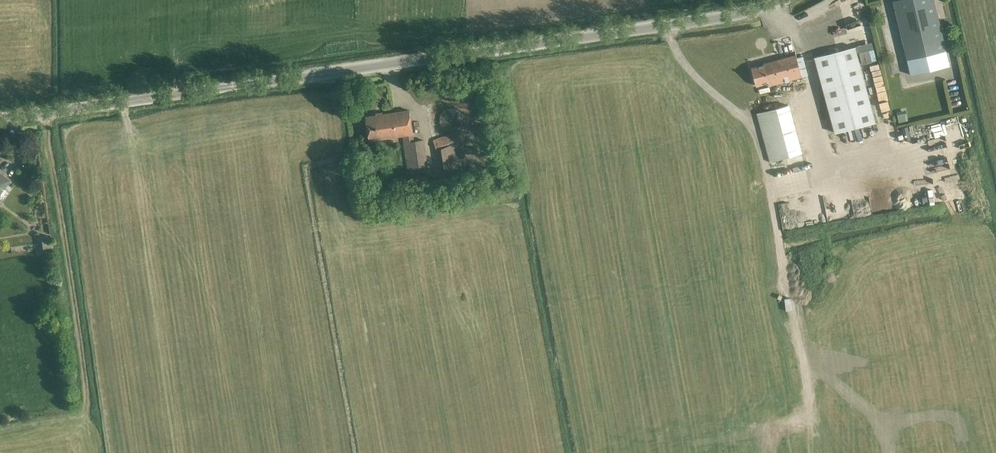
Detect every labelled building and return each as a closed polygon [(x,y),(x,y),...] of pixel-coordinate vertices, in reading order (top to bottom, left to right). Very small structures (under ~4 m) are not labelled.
[(893,1),(910,74),(950,65),(935,0),(895,0),(893,1)] [(784,41),(788,57),(751,67),(757,86),(769,83),(771,93),(782,91),(780,83),(802,77),(796,55),(796,53),(805,50),(801,37),(784,41)] [(856,46),(814,57),(834,133),(876,122),(856,46)] [(757,113),(769,161),(800,152),(788,105),(757,113)] [(451,131),(452,131),(453,131),(455,130),(457,130),(459,128),(460,127),(461,125),(462,123),(463,122),(463,120),(463,118),(462,116),(461,114),(460,112),(459,111),(457,109),(455,109),(453,108),(451,108),(449,108),(447,109),(445,109),(444,111),(442,112),(441,114),(440,116),(440,118),(440,120),(440,122),(440,123),(441,125),(442,127),(444,128),(445,130),(447,130),(449,131),(451,131)] [(366,117),(369,141),(402,136),(408,172),(428,169),(424,140),(414,141),(410,110),(366,117)] [(906,110),(897,112),(899,122),(908,120),(906,110)] [(947,132),(962,129),(959,115),(945,118),(947,132)] [(908,128),(900,131),(903,140),(912,137),(908,128)] [(463,141),(459,130),(433,140),(437,151),(441,149),(446,178),(468,174),(462,141),(463,141)] [(853,135),(833,140),(837,156),(857,151),(853,135)] [(10,180),(0,173),(0,193),(10,180)] [(427,175),(410,177),(411,190),(429,187),(427,175)] [(48,236),(38,237),(40,249),(49,247),(48,236)] [(836,251),(852,248),(851,243),(835,246),(836,251)]
